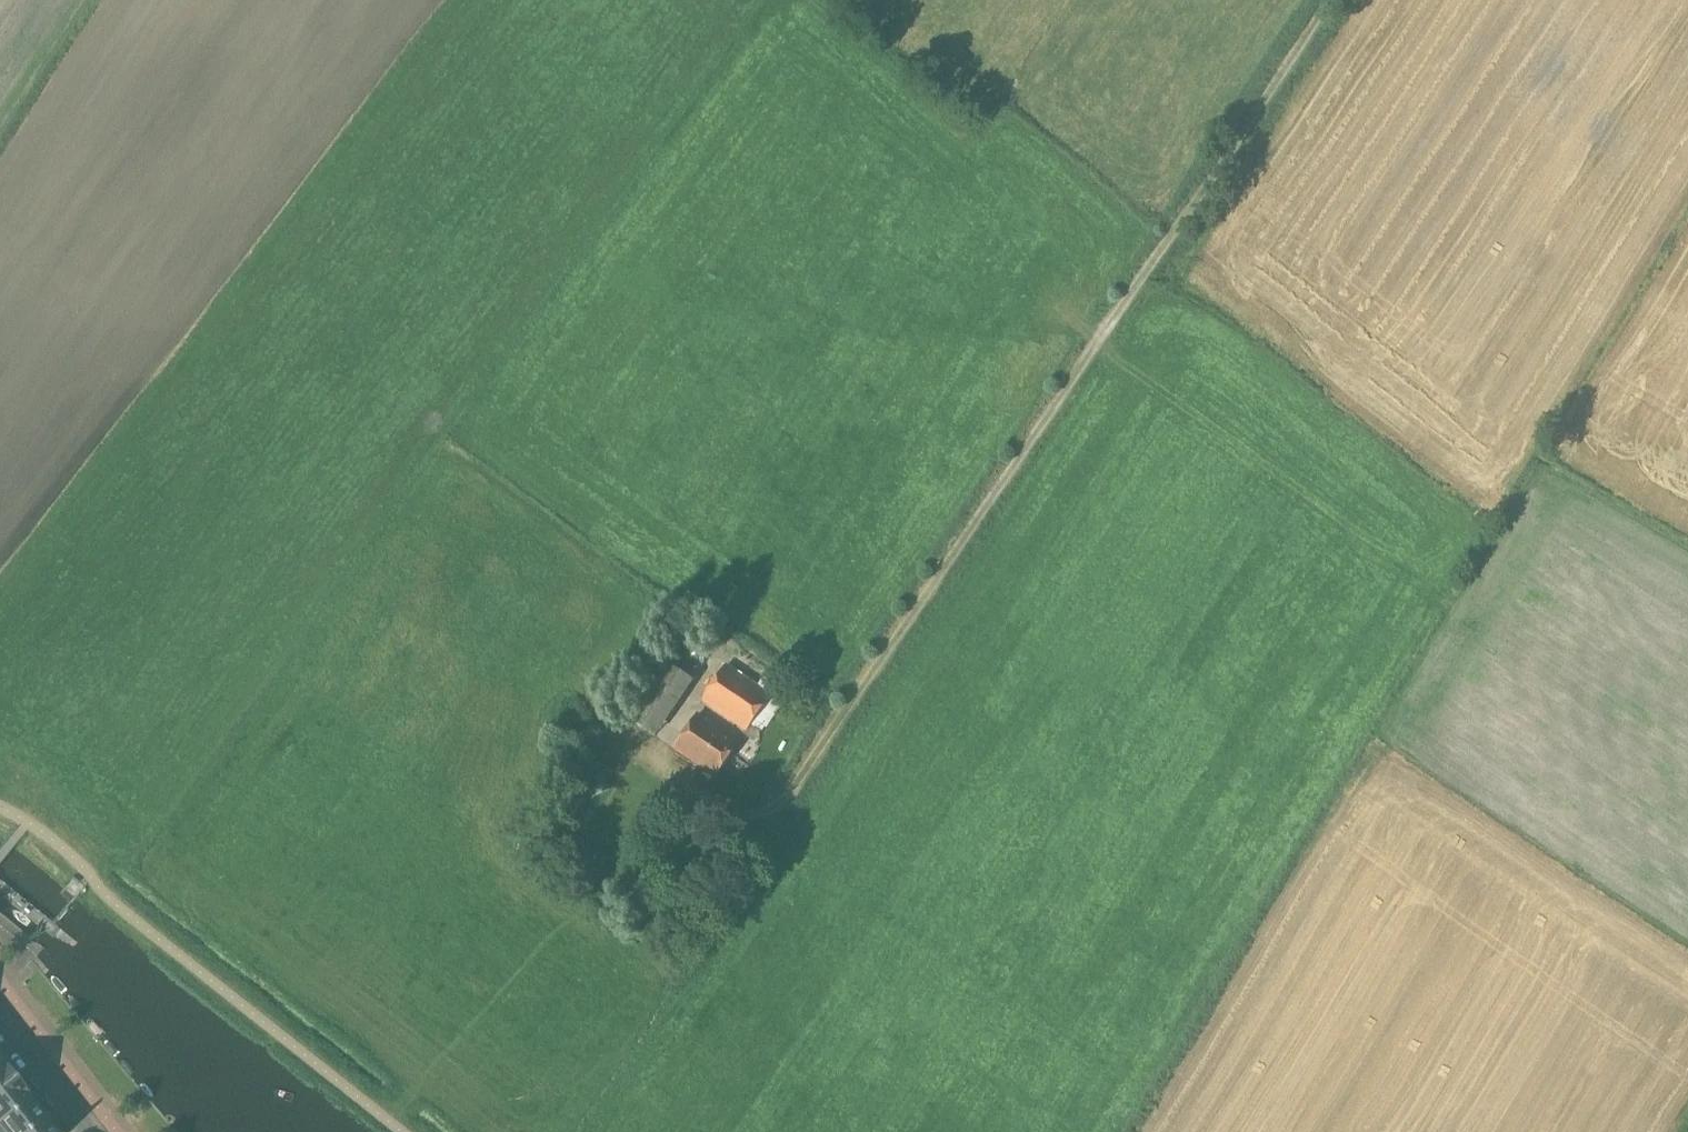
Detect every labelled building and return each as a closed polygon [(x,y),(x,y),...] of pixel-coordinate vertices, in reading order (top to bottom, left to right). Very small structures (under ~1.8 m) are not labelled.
[(657,684),(670,664),(655,654),(641,674),(657,684)] [(769,698),(771,694),(726,663),(700,701),(747,732),(751,725),(769,698)] [(751,725),(761,732),(779,706),(769,698),(751,725)] [(738,741),(698,713),(674,749),(715,776),(738,741)] [(53,936),(60,928),(56,925),(55,924),(0,879),(0,891),(4,895),(3,896),(38,925),(40,924),(47,929),(45,930),(53,937),(53,936)] [(493,1003),(507,1014),(515,1004),(500,993),(493,1003)] [(14,1082),(0,1064),(0,1093),(14,1082)] [(29,1101),(14,1082),(0,1093),(0,1124),(29,1101)] [(44,1120),(29,1101),(0,1124),(0,1131),(28,1131),(44,1120)] [(44,1120),(28,1131),(53,1131),(44,1120)]
